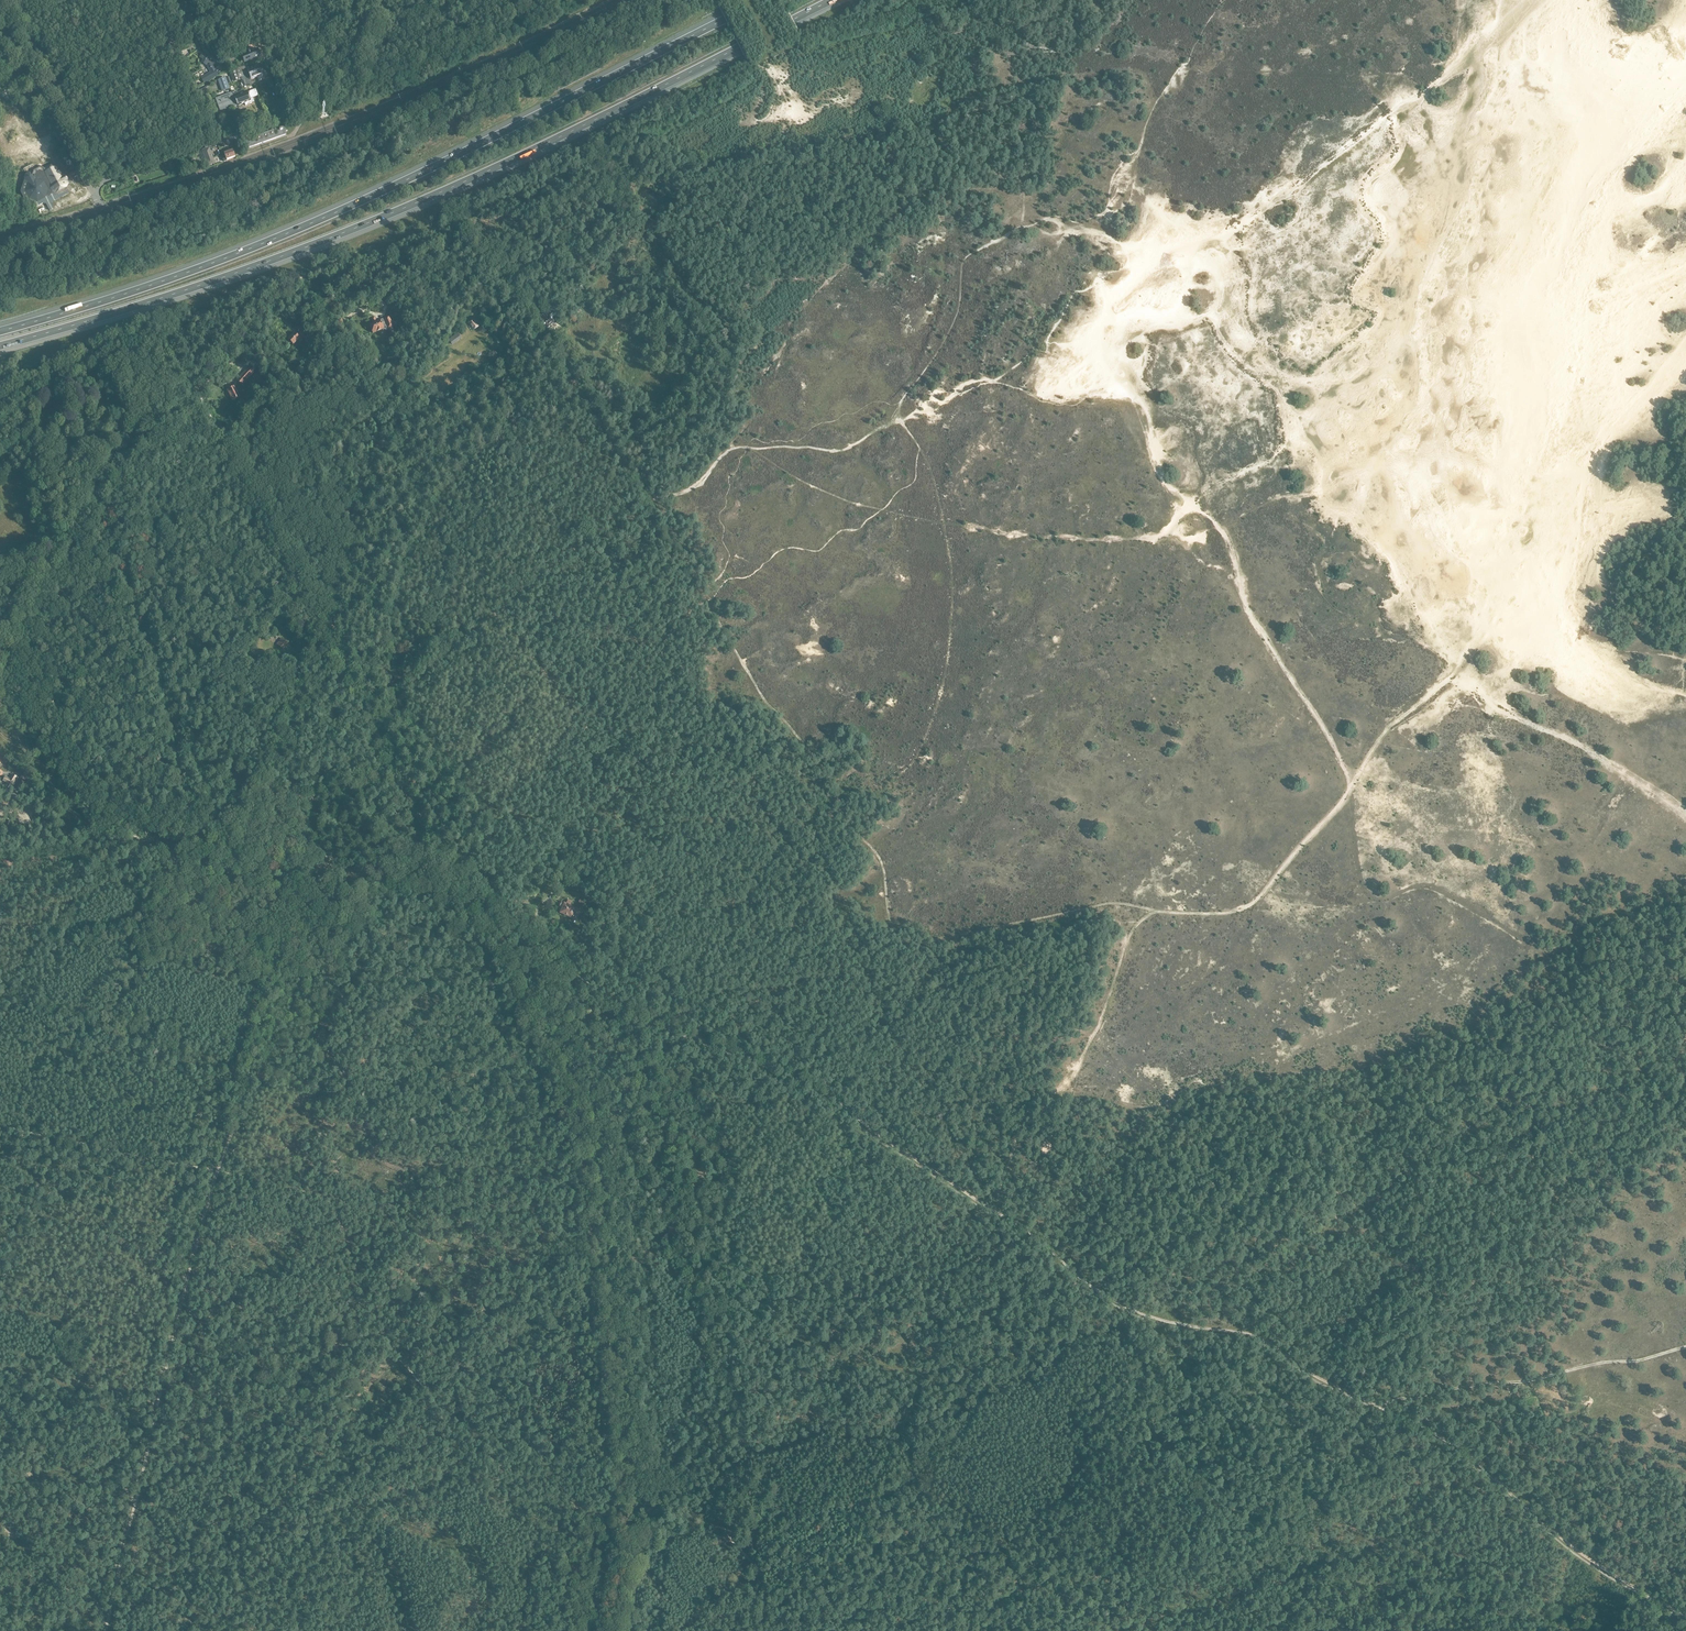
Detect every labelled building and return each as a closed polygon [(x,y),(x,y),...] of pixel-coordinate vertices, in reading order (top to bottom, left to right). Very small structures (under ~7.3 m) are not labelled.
[(804,31),(812,27),(811,26),(803,30),(801,26),(797,19),(792,11),(800,7),(800,6),(790,11),(803,32),(804,31)] [(718,35),(729,29),(718,7),(715,9),(710,11),(709,12),(709,13),(718,9),(719,12),(723,20),(725,25),(727,29),(718,34),(718,35)] [(725,45),(726,46),(734,41),(735,43),(739,49),(742,55),(745,60),(739,64),(739,65),(746,61),(747,61),(734,40),(725,45)] [(246,57),(244,58),(245,63),(257,58),(255,51),(251,52),(250,50),(246,52),(246,54),(245,55),(246,57)] [(211,73),(201,78),(204,83),(218,75),(215,69),(218,67),(215,61),(213,63),(209,60),(210,58),(206,55),(202,62),(206,65),(211,73)] [(251,74),(253,79),(265,75),(261,64),(248,69),(250,75),(251,74)] [(239,78),(244,76),(242,70),(246,69),(245,67),(237,70),(239,78)] [(230,73),(233,83),(240,80),(236,71),(230,73)] [(218,80),(222,92),(230,89),(225,77),(218,80)] [(275,85),(271,78),(267,80),(271,87),(275,85)] [(237,91),(232,93),(234,98),(235,98),(238,105),(241,104),(245,103),(246,105),(255,102),(253,98),(258,96),(256,89),(247,93),(245,93),(239,96),(238,92),(237,91)] [(227,95),(216,99),(220,108),(221,111),(233,106),(233,107),(238,105),(235,98),(234,98),(232,93),(228,95),(227,95)] [(209,149),(203,151),(209,166),(215,164),(209,149)] [(227,160),(235,157),(233,151),(225,154),(226,156),(223,157),(224,161),(227,160)] [(28,183),(25,192),(32,205),(34,209),(43,204),(46,204),(50,211),(54,209),(51,203),(70,193),(66,187),(67,184),(65,181),(66,179),(65,177),(63,177),(61,178),(55,167),(51,165),(46,168),(45,171),(38,169),(26,175),(25,178),(28,183)] [(338,277),(337,276),(331,280),(334,284),(340,279),(338,277)] [(545,314),(540,318),(544,322),(542,323),(547,329),(554,322),(550,316),(548,318),(545,314)] [(380,321),(376,322),(374,317),(371,319),(373,323),(370,325),(373,333),(383,329),(384,330),(386,330),(388,329),(389,330),(393,329),(393,327),(389,317),(380,321)] [(467,323),(473,331),(479,326),(473,318),(467,323)] [(294,333),(288,339),(293,344),(300,338),(304,334),(301,331),(297,335),(295,333),(294,333)] [(306,336),(305,338),(310,343),(315,337),(310,333),(308,334),(306,336)] [(452,345),(461,338),(458,333),(448,340),(452,345)] [(748,353),(752,359),(759,355),(756,349),(748,353)] [(242,385),(255,372),(249,367),(237,380),(242,385)] [(256,374),(253,378),(261,385),(265,381),(256,374)] [(234,387),(228,391),(231,397),(230,397),(232,401),(239,397),(234,387)] [(1074,447),(1081,442),(1077,437),(1070,443),(1074,447)] [(1009,464),(1011,469),(1019,465),(1017,460),(1009,464)] [(264,636),(269,640),(276,632),(271,628),(264,636)] [(287,643),(281,639),(277,645),(283,650),(287,643)] [(829,690),(840,694),(841,688),(831,685),(829,690)] [(5,786),(11,790),(18,777),(12,773),(9,779),(9,778),(10,776),(7,774),(5,776),(3,781),(7,783),(5,786)] [(27,777),(22,774),(13,790),(18,793),(27,777)] [(965,798),(960,801),(964,806),(969,803),(965,798)] [(578,891),(582,881),(576,878),(572,889),(578,891)] [(560,913),(566,916),(570,906),(572,902),(568,900),(566,904),(564,903),(562,902),(559,906),(562,908),(560,913)] [(570,906),(566,916),(572,918),(574,914),(579,916),(581,911),(576,909),(576,908),(570,906)]
